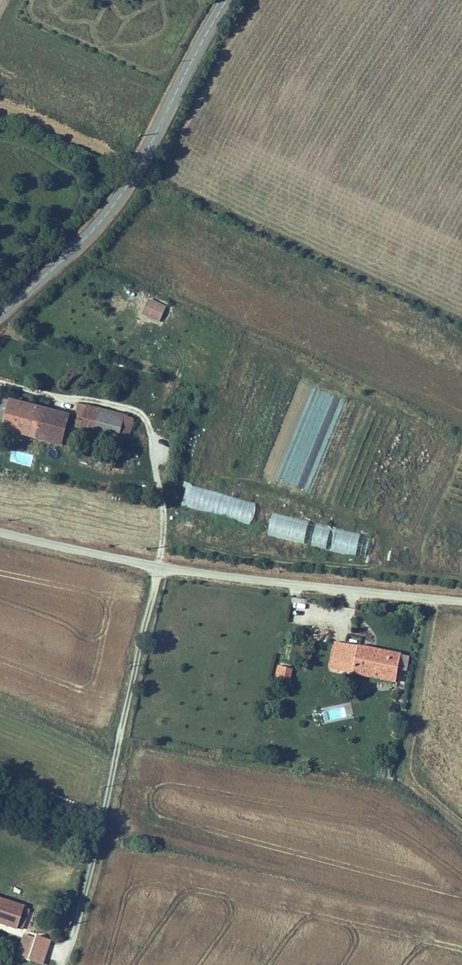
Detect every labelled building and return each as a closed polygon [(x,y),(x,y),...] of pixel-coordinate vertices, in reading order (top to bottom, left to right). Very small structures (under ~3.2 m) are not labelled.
[(166,306),(149,298),(142,314),(159,323),(166,306)] [(1,430),(8,400),(0,399),(0,429),(1,430)] [(67,424),(70,414),(9,399),(8,400),(1,430),(1,431),(61,447),(62,445),(67,424)] [(82,422),(86,406),(78,404),(74,419),(71,418),(69,425),(75,426),(76,420),(82,422)] [(125,414),(86,404),(86,406),(82,422),(76,420),(75,426),(74,428),(84,430),(118,440),(119,438),(125,416),(125,414)] [(125,416),(119,438),(128,441),(134,418),(125,416)] [(75,426),(69,425),(67,424),(62,445),(78,450),(84,430),(74,428),(75,426)] [(256,503),(193,484),(185,507),(250,526),(256,503)] [(371,536),(274,512),(267,535),(365,559),(371,536)] [(353,675),(358,646),(335,642),(330,670),(353,675)] [(353,676),(396,684),(399,670),(402,656),(402,654),(358,646),(353,675),(353,676)] [(402,656),(399,670),(407,672),(410,657),(402,656)] [(293,670),(278,666),(275,679),(290,683),(293,670)] [(0,899),(0,926),(14,931),(15,929),(22,908),(22,907),(0,899)] [(22,908),(15,929),(22,932),(29,911),(22,908)] [(22,934),(15,957),(27,960),(26,962),(35,964),(42,964),(50,941),(34,936),(33,938),(22,934)]
